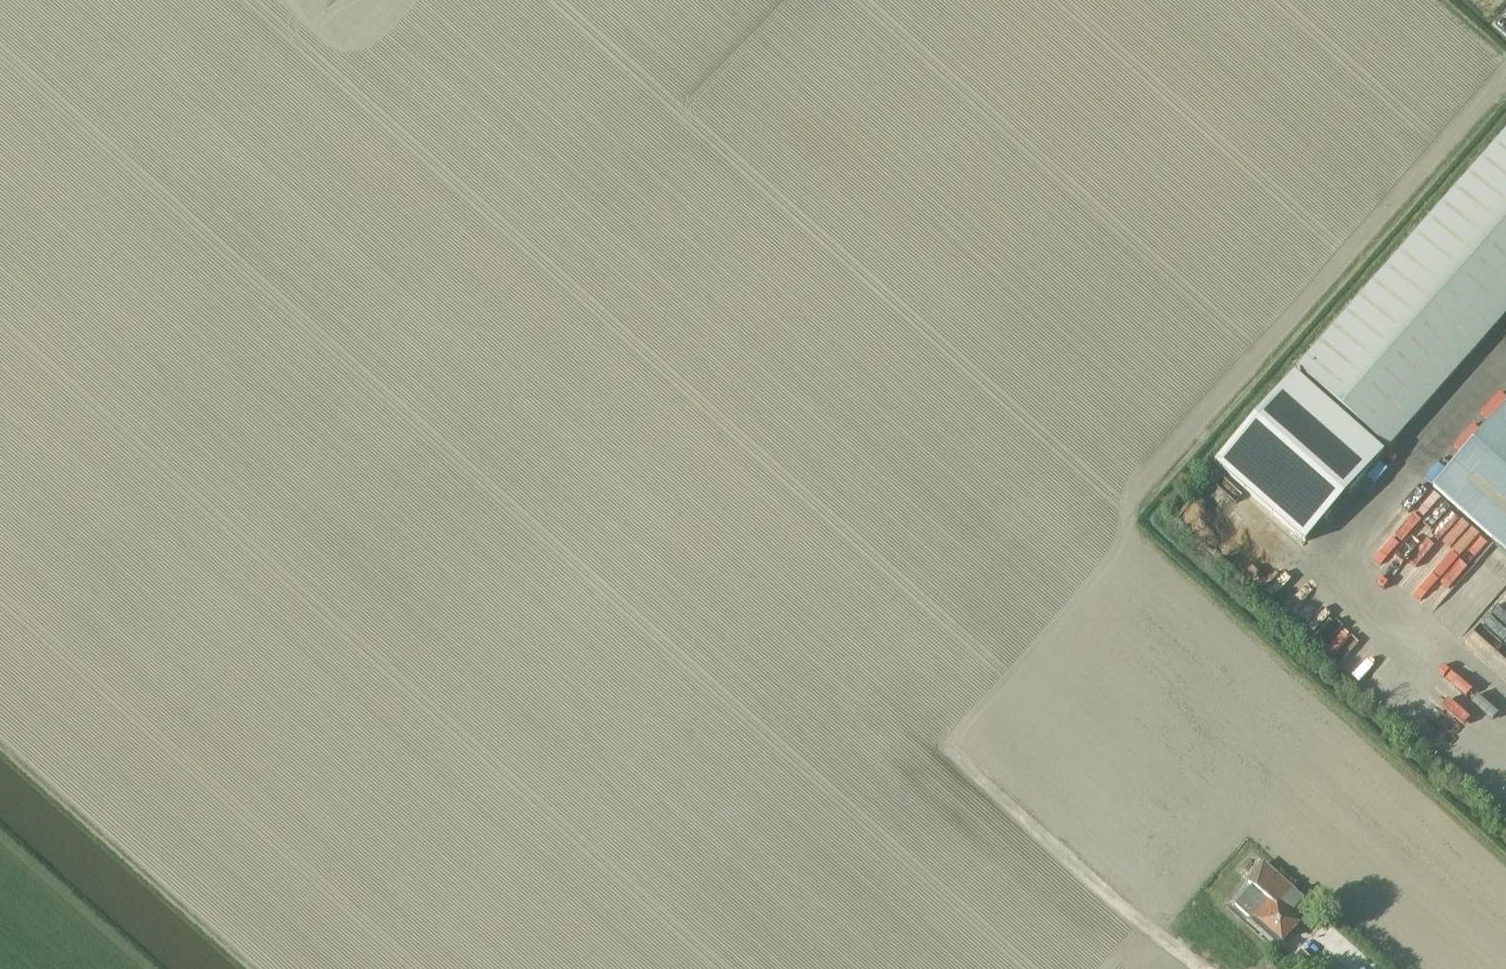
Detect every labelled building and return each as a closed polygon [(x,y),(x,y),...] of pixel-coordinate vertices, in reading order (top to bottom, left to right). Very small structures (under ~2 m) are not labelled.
[(1362,299),(1298,373),(1387,454),(1505,317),(1505,135),(1362,299)] [(1238,438),(1216,463),(1305,542),(1328,517),(1385,454),(1295,373),(1238,438)] [(1432,493),(1505,557),(1505,407),(1432,493)] [(1296,920),(1309,905),(1264,864),(1249,882),(1266,897),(1251,915),(1283,944),(1301,923),(1296,920)]
